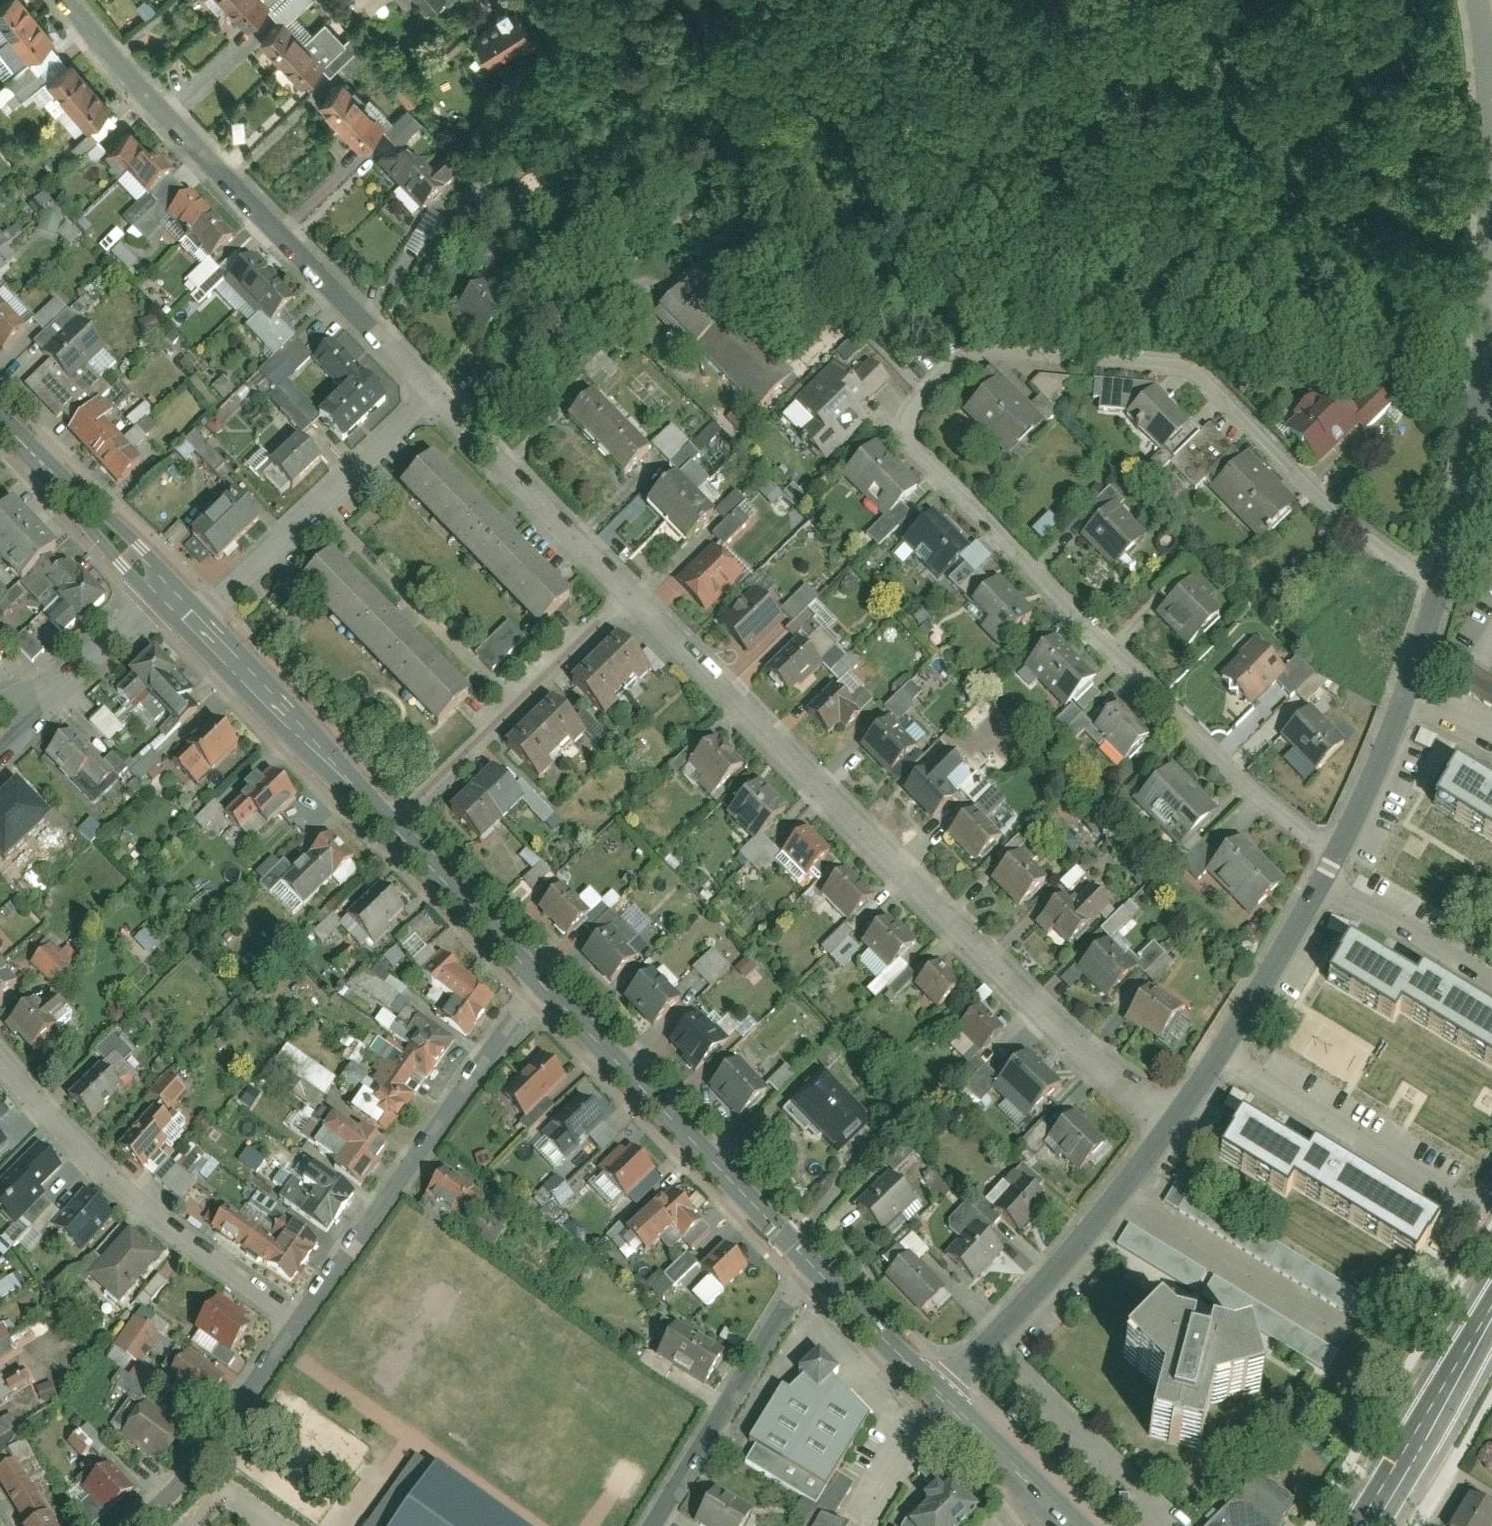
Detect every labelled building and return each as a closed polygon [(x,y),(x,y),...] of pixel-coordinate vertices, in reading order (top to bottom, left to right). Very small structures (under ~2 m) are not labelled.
[(19,0),(9,0),(0,7),(0,23),(11,37),(34,18),(19,0)] [(221,5),(243,27),(264,7),(257,0),(227,0),(221,5)] [(361,12),(381,0),(354,0),(361,12)] [(431,14),(447,0),(418,0),(431,14)] [(530,39),(518,13),(474,34),(486,59),(530,39)] [(53,42),(34,18),(11,37),(30,60),(53,42)] [(277,29),(256,49),(278,71),(299,51),(277,29)] [(299,51),(278,71),(300,93),(320,73),(299,51)] [(42,76),(27,60),(0,86),(0,107),(5,112),(42,76)] [(87,85),(67,64),(46,84),(65,105),(87,85)] [(106,105),(87,85),(65,105),(84,125),(106,105)] [(338,90),(317,110),(339,132),(359,112),(338,90)] [(384,127),(398,142),(420,122),(406,107),(384,127)] [(359,112),(339,132),(360,155),(381,135),(359,112)] [(83,147),(92,157),(101,150),(87,132),(72,144),(78,151),(83,147)] [(146,153),(126,135),(108,155),(129,173),(146,153)] [(401,149),(380,169),(402,191),(422,171),(401,149)] [(166,171),(146,153),(129,173),(149,190),(166,171)] [(422,171),(402,191),(423,213),(444,193),(422,171)] [(144,195),(120,220),(142,242),(166,218),(144,195)] [(211,218),(191,197),(169,218),(189,239),(211,218)] [(757,200),(648,240),(612,284),(760,431),(869,338),(757,200)] [(53,235),(60,217),(43,210),(36,228),(53,235)] [(427,212),(403,249),(415,257),(439,219),(427,212)] [(231,239),(211,218),(189,239),(209,259),(231,239)] [(109,252),(126,269),(134,261),(118,244),(109,252)] [(268,283),(246,262),(226,284),(248,304),(268,283)] [(289,303),(268,283),(248,304),(269,325),(289,303)] [(484,333),(514,303),(499,288),(492,295),(482,285),(459,308),(484,333)] [(30,320),(41,332),(64,310),(53,299),(30,320)] [(0,310),(0,349),(21,329),(1,309),(0,310)] [(84,337),(67,320),(39,348),(56,365),(84,337)] [(101,354),(84,337),(56,365),(73,382),(101,354)] [(338,445),(384,399),(356,372),(352,376),(323,346),(309,360),(336,386),(308,415),(338,445)] [(580,373),(592,390),(616,373),(604,356),(580,373)] [(1056,392),(1062,387),(1045,369),(1029,385),(1039,395),(1028,406),(1042,421),(1051,412),(1043,404),(1056,392)] [(835,379),(800,410),(833,448),(869,417),(835,379)] [(110,392),(121,402),(128,394),(118,384),(110,392)] [(969,413),(1009,454),(1034,429),(994,388),(969,413)] [(1132,419),(1167,456),(1195,429),(1160,392),(1132,419)] [(593,395),(569,419),(597,447),(621,424),(593,395)] [(95,402),(67,432),(119,482),(140,461),(101,424),(109,416),(95,402)] [(1321,403),(1289,432),(1312,457),(1344,428),(1321,403)] [(130,425),(151,413),(146,404),(125,416),(130,425)] [(144,437),(155,425),(145,416),(134,428),(144,437)] [(621,424),(597,447),(625,476),(649,452),(621,424)] [(316,462),(295,439),(267,463),(287,487),(316,462)] [(846,476),(889,520),(917,492),(875,448),(846,476)] [(537,628),(567,597),(423,458),(394,489),(537,628)] [(1263,543),(1295,513),(1249,464),(1217,494),(1263,543)] [(668,482),(645,503),(665,523),(687,502),(668,482)] [(732,492),(713,511),(723,521),(708,535),(720,547),(754,515),(732,492)] [(250,519),(228,495),(187,533),(209,557),(250,519)] [(60,548),(15,500),(0,514),(0,563),(21,585),(33,574),(52,555),(60,548)] [(687,502),(665,523),(684,543),(707,522),(687,502)] [(1083,537),(1115,570),(1142,543),(1110,511),(1083,537)] [(1030,529),(1038,539),(1054,526),(1046,516),(1030,529)] [(863,533),(873,548),(893,534),(882,520),(863,533)] [(902,547),(937,580),(963,553),(927,520),(902,547)] [(741,577),(713,547),(675,582),(703,612),(741,577)] [(440,723),(470,693),(327,554),(297,585),(440,723)] [(46,617),(66,638),(111,598),(87,572),(81,577),(69,564),(64,568),(52,555),(33,574),(60,604),(46,617)] [(969,611),(1006,648),(1034,621),(997,584),(969,611)] [(0,600),(0,613),(1,614),(24,595),(16,586),(0,600)] [(1479,609),(1491,617),(1491,587),(1479,609)] [(1167,615),(1197,648),(1225,623),(1195,590),(1167,615)] [(772,613),(753,594),(721,626),(740,645),(772,613)] [(473,654),(491,672),(524,639),(505,621),(473,654)] [(642,670),(611,640),(571,681),(602,711),(642,670)] [(1027,670),(1066,710),(1093,684),(1053,644),(1027,670)] [(796,645),(766,675),(789,698),(819,668),(796,645)] [(1282,670),(1259,647),(1227,679),(1250,702),(1282,670)] [(192,689),(155,652),(117,690),(133,705),(146,692),(181,727),(199,709),(185,696),(192,689)] [(1491,704),(1491,675),(1459,656),(1446,679),(1491,704)] [(909,681),(880,708),(893,721),(922,694),(909,681)] [(830,689),(805,714),(827,736),(836,727),(842,734),(858,718),(830,689)] [(587,739),(552,707),(511,751),(546,783),(587,739)] [(1094,729),(1123,762),(1146,742),(1117,709),(1094,729)] [(1283,746),(1317,777),(1345,745),(1311,715),(1283,746)] [(238,746),(212,720),(171,759),(197,786),(238,746)] [(861,747),(888,774),(908,753),(882,727),(861,747)] [(73,732),(46,758),(93,807),(120,780),(73,732)] [(680,766),(713,799),(739,774),(705,741),(680,766)] [(899,790),(932,823),(952,803),(941,792),(961,772),(944,754),(920,777),(916,773),(899,790)] [(1433,805),(1491,840),(1491,788),(1456,767),(1433,805)] [(293,799),(269,774),(227,814),(244,831),(259,816),(268,824),(293,799)] [(490,776),(470,796),(499,824),(518,803),(490,776)] [(1158,777),(1136,801),(1159,822),(1181,798),(1158,777)] [(516,783),(508,792),(543,822),(551,813),(516,783)] [(0,802),(0,812),(27,840),(49,819),(17,785),(0,802)] [(728,811),(757,840),(779,817),(750,789),(728,811)] [(470,796),(450,817),(479,844),(499,824),(470,796)] [(1181,798),(1159,822),(1181,843),(1203,819),(1181,798)] [(191,820),(200,831),(219,815),(210,804),(191,820)] [(27,840),(0,812),(0,856),(5,861),(27,840)] [(945,840),(974,869),(999,844),(969,815),(945,840)] [(781,852),(806,877),(825,858),(801,833),(781,852)] [(353,857),(333,836),(285,883),(305,904),(353,857)] [(1249,919),(1278,892),(1237,849),(1208,876),(1249,919)] [(993,879),(1023,908),(1044,887),(1014,858),(993,879)] [(817,892),(846,924),(865,906),(836,875),(817,892)] [(403,908),(381,886),(349,918),(372,940),(403,908)] [(1037,917),(1066,946),(1107,905),(1090,888),(1069,910),(1056,898),(1037,917)] [(583,919),(554,892),(536,912),(566,938),(583,919)] [(859,941),(885,970),(907,951),(881,922),(859,941)] [(404,952),(421,937),(409,924),(392,939),(404,952)] [(840,927),(819,947),(839,968),(860,948),(840,927)] [(600,941),(582,958),(607,983),(624,966),(600,941)] [(52,942),(30,965),(53,987),(80,958),(66,945),(61,951),(52,942)] [(1151,942),(1130,961),(1152,985),(1173,965),(1151,942)] [(1324,982),(1389,1021),(1394,1012),(1491,1070),(1491,1020),(1416,975),(1412,983),(1347,944),(1324,982)] [(1077,972),(1105,999),(1128,975),(1100,948),(1077,972)] [(709,950),(689,969),(707,987),(727,968),(709,950)] [(498,997),(441,956),(426,977),(467,1007),(454,1025),(470,1036),(498,997)] [(17,980),(0,962),(0,996),(17,980)] [(349,982),(393,1017),(405,1003),(399,998),(405,990),(374,965),(366,975),(360,969),(349,982)] [(907,985),(933,1008),(950,990),(925,966),(907,985)] [(644,980),(623,1001),(651,1028),(671,1007),(644,980)] [(35,1002),(7,1026),(30,1053),(74,1016),(57,996),(41,1009),(35,1002)] [(1139,997),(1125,1024),(1160,1041),(1173,1015),(1139,997)] [(955,1031),(979,1056),(997,1038),(973,1013),(955,1031)] [(429,1076),(454,1040),(420,1017),(413,1027),(421,1032),(374,1102),(402,1120),(418,1097),(405,1088),(418,1069),(429,1076)] [(691,1022),(670,1043),(696,1069),(717,1047),(691,1022)] [(271,1064),(322,1097),(334,1078),(284,1045),(271,1064)] [(819,1047),(810,1064),(825,1072),(832,1058),(826,1054),(827,1052),(819,1047)] [(991,1086),(1027,1121),(1056,1091),(1020,1056),(991,1086)] [(565,1080),(542,1057),(504,1096),(527,1119),(565,1080)] [(776,1095),(793,1076),(781,1065),(764,1085),(776,1095)] [(101,1066),(71,1096),(94,1119),(124,1089),(101,1066)] [(731,1067),(710,1087),(740,1119),(761,1098),(731,1067)] [(806,1091),(782,1114),(803,1136),(808,1132),(826,1150),(851,1126),(830,1105),(824,1110),(806,1091)] [(1241,1099),(1231,1094),(1224,1107),(1235,1112),(1241,1099)] [(603,1125),(578,1100),(543,1135),(567,1160),(603,1125)] [(155,1108),(119,1147),(144,1169),(166,1144),(162,1140),(175,1126),(155,1108)] [(1041,1147),(1083,1180),(1110,1146),(1068,1112),(1041,1147)] [(368,1182),(393,1147),(365,1128),(362,1133),(337,1116),(316,1146),(368,1182)] [(1241,1117),(1218,1155),(1283,1194),(1288,1185),(1413,1259),(1435,1222),(1310,1148),(1306,1156),(1241,1117)] [(16,1227),(47,1196),(41,1189),(63,1168),(39,1144),(0,1183),(0,1211),(16,1227)] [(654,1172),(632,1148),(625,1154),(620,1149),(600,1168),(627,1197),(654,1172)] [(327,1232),(355,1193),(315,1165),(303,1182),(317,1192),(301,1214),(327,1232)] [(472,1187),(444,1169),(426,1197),(454,1215),(472,1187)] [(911,1201),(890,1177),(856,1208),(877,1231),(911,1201)] [(539,1195),(561,1207),(570,1191),(548,1179),(539,1195)] [(1044,1201),(1017,1180),(989,1214),(1016,1235),(1044,1201)] [(1173,1184),(1162,1203),(1189,1217),(1200,1198),(1173,1184)] [(702,1222),(672,1189),(627,1230),(648,1253),(673,1229),(683,1240),(702,1222)] [(113,1216),(82,1190),(51,1226),(82,1253),(113,1216)] [(247,1252),(262,1231),(228,1207),(213,1229),(247,1252)] [(292,1283),(320,1242),(292,1222),(278,1242),(262,1231),(247,1252),(292,1283)] [(1125,1227),(1114,1247),(1195,1289),(1205,1269),(1125,1227)] [(161,1255),(129,1228),(88,1276),(120,1303),(161,1255)] [(996,1247),(974,1229),(948,1260),(971,1278),(996,1247)] [(1242,1253),(1357,1318),(1368,1298),(1253,1234),(1242,1253)] [(747,1270),(723,1245),(700,1266),(724,1291),(747,1270)] [(685,1252),(648,1288),(659,1300),(696,1264),(685,1252)] [(942,1290),(908,1255),(887,1275),(922,1310),(942,1290)] [(0,1281),(0,1299),(24,1284),(16,1271),(0,1281)] [(1336,1354),(1213,1275),(1199,1296),(1322,1375),(1336,1354)] [(215,1305),(198,1331),(233,1355),(250,1329),(215,1305)] [(161,1336),(134,1318),(115,1346),(142,1364),(161,1336)] [(1159,1395),(1149,1438),(1200,1450),(1211,1407),(1261,1394),(1247,1347),(1229,1351),(1210,1346),(1207,1356),(1189,1352),(1191,1342),(1172,1336),(1158,1322),(1122,1355),(1159,1395)] [(0,1324),(0,1357),(15,1348),(0,1324)] [(726,1352),(677,1325),(657,1360),(706,1387),(726,1352)] [(201,1412),(226,1379),(189,1352),(164,1385),(201,1412)] [(836,1376),(812,1352),(790,1370),(798,1381),(785,1395),(777,1392),(748,1442),(753,1448),(746,1461),(817,1507),(864,1420),(830,1382),(836,1376)] [(10,1395),(0,1378),(0,1401),(10,1395)] [(146,1403),(121,1438),(160,1466),(185,1432),(146,1403)] [(12,1427),(6,1416),(0,1420),(0,1434),(12,1427)] [(64,1442),(80,1457),(87,1449),(95,1456),(107,1443),(84,1421),(64,1442)] [(17,1462),(0,1473),(0,1478),(29,1525),(56,1525),(17,1462)] [(109,1464),(81,1491),(106,1516),(133,1490),(109,1464)] [(430,1464),(383,1525),(513,1525),(430,1464)] [(1291,1502),(1255,1473),(1207,1525),(1277,1525),(1291,1502)] [(975,1512),(946,1480),(926,1499),(932,1506),(921,1515),(922,1517),(912,1525),(908,1520),(904,1525),(960,1525),(975,1512)] [(716,1490),(697,1525),(747,1525),(755,1511),(716,1490)] [(1468,1497),(1450,1525),(1488,1525),(1491,1520),(1491,1512),(1468,1497)] [(821,1514),(813,1525),(840,1525),(821,1514)]
